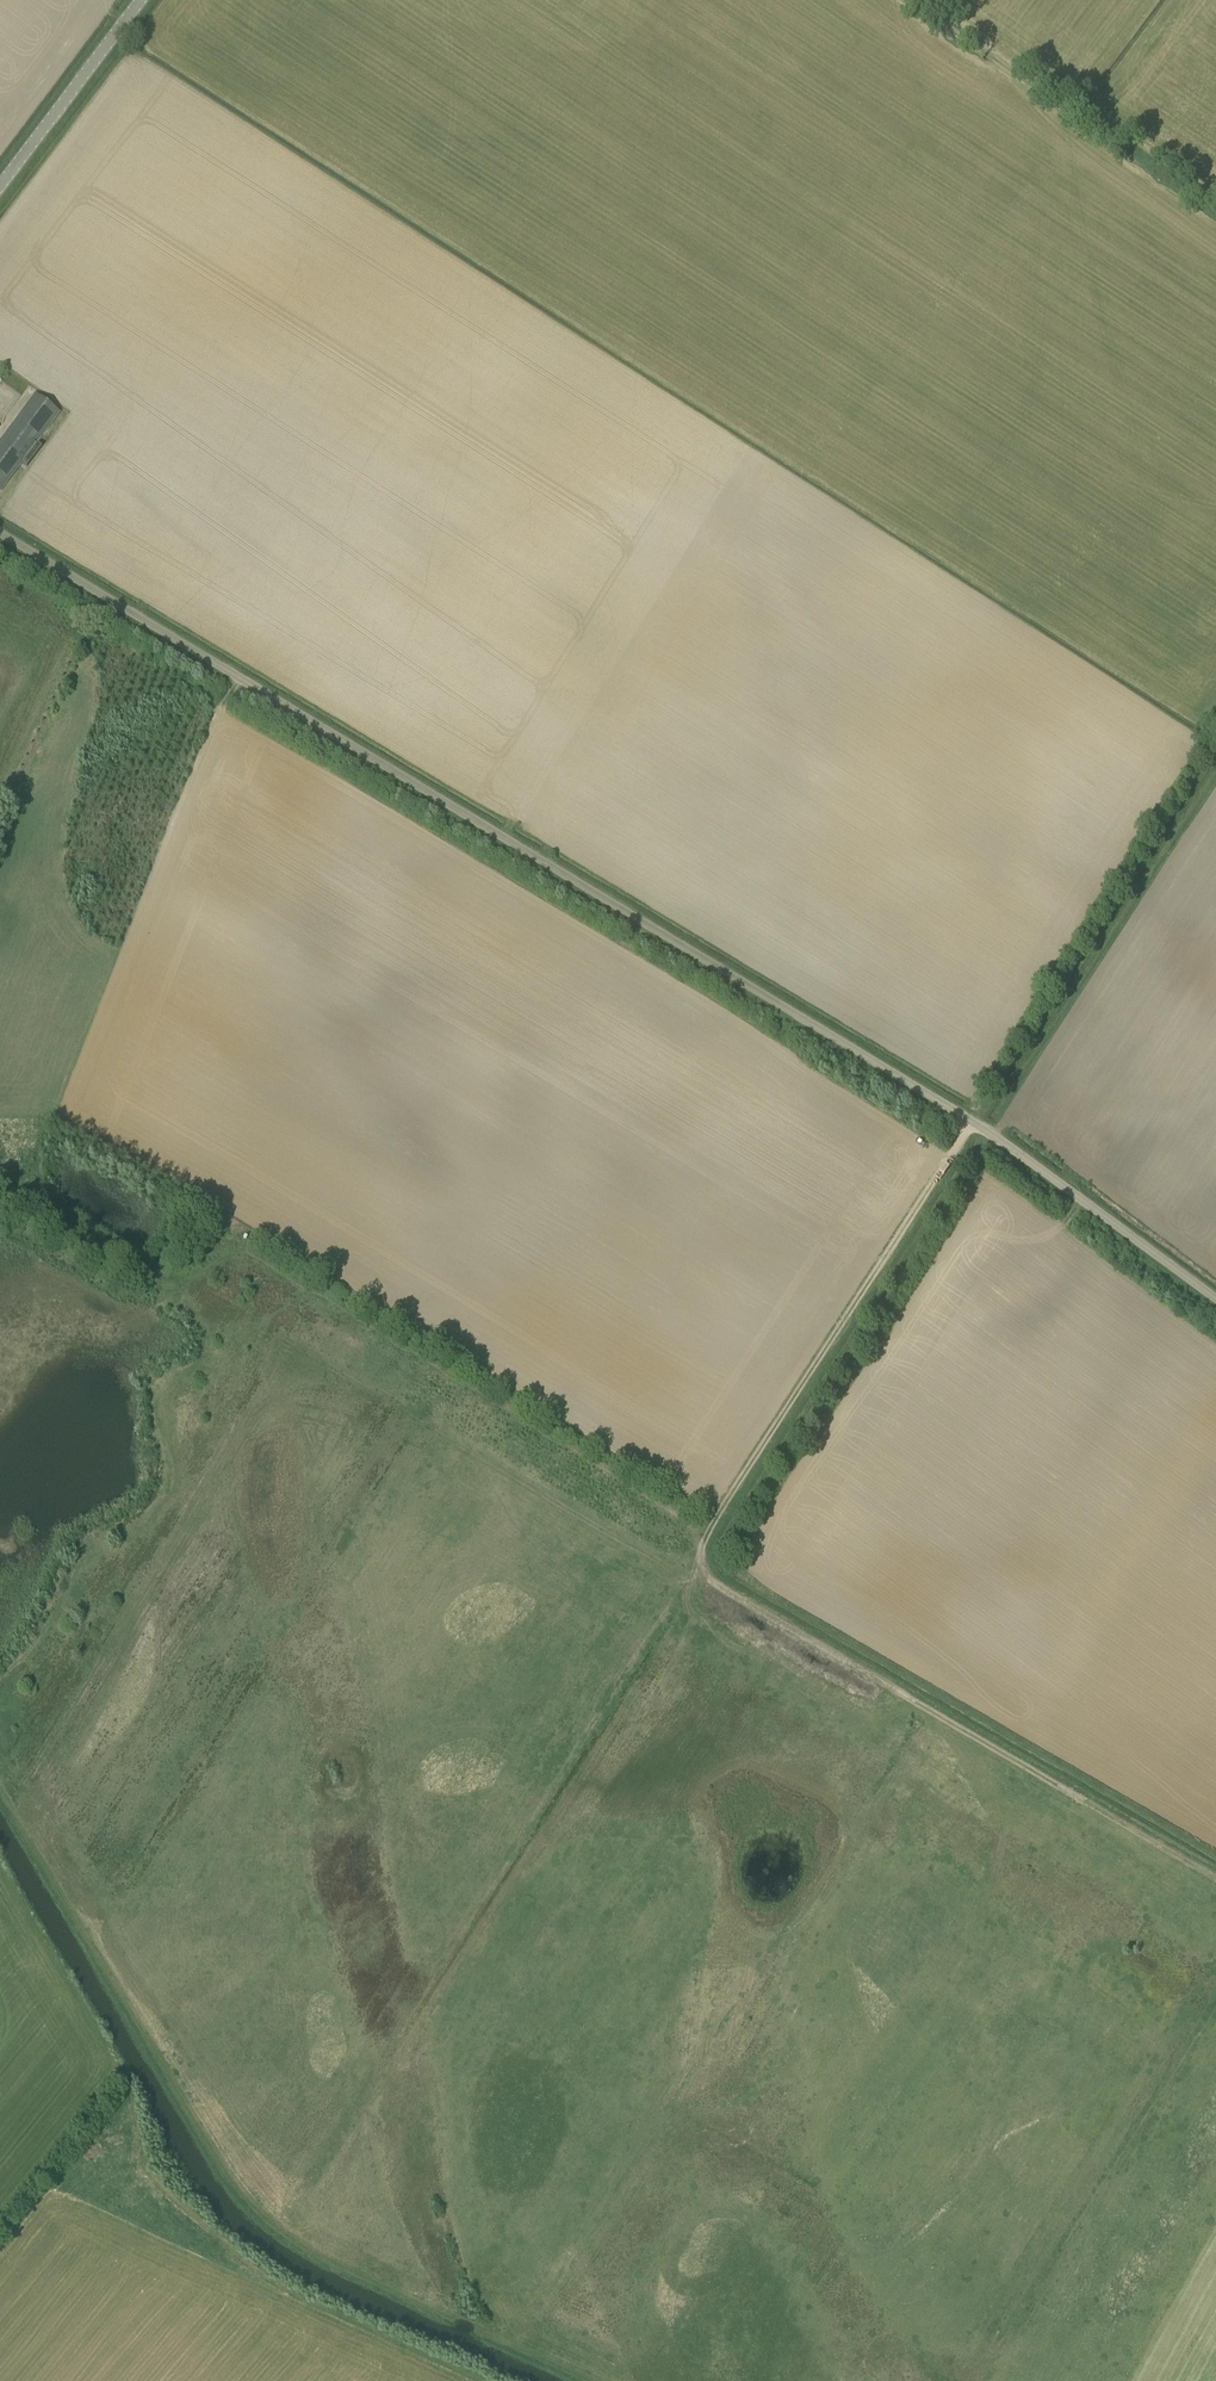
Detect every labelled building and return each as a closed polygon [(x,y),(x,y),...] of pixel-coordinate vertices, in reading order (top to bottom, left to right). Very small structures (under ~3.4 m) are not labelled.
[(60,412),(34,393),(0,440),(0,493),(60,412)]
